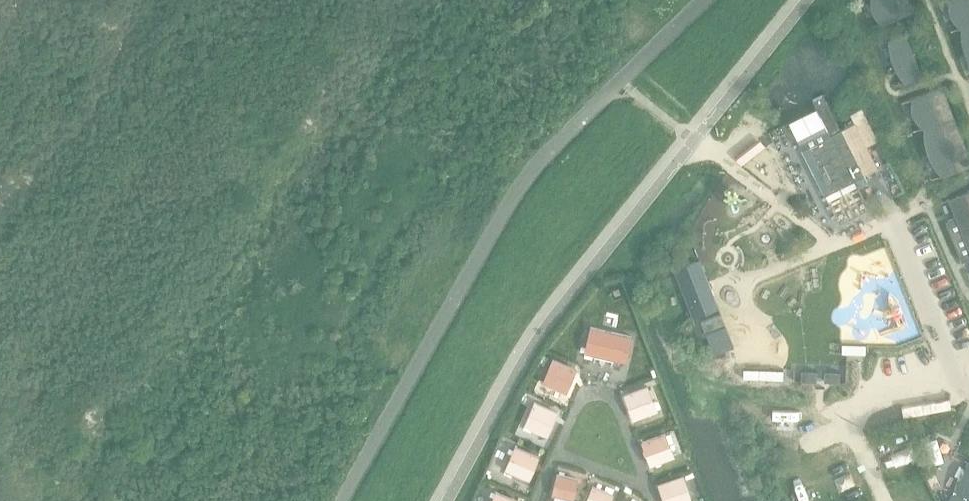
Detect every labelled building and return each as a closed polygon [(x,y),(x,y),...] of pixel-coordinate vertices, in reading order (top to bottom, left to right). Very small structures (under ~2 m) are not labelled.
[(870,2),(871,11),(876,18),(883,24),(912,12),(908,0),(870,0),(870,2)] [(961,28),(968,25),(968,0),(950,0),(961,28)] [(961,28),(968,50),(968,25),(961,28)] [(897,72),(905,82),(921,75),(905,32),(888,39),(889,50),(892,62),(897,72)] [(942,86),(912,98),(923,128),(953,116),(942,86)] [(816,108),(788,122),(802,149),(808,145),(817,163),(811,167),(815,176),(822,173),(831,191),(854,179),(857,186),(867,181),(864,175),(877,168),(877,167),(866,146),(878,140),(862,108),(850,114),(854,122),(840,129),(826,100),(822,94),(811,99),(814,103),(816,108)] [(923,128),(942,176),(968,165),(968,156),(953,116),(923,128)] [(734,156),(741,165),(766,145),(759,136),(734,156)] [(946,221),(951,234),(968,227),(968,190),(948,198),(956,217),(946,221)] [(951,234),(961,260),(968,257),(968,227),(951,234)] [(693,318),(717,308),(699,259),(674,269),(693,318)] [(720,315),(702,322),(706,333),(714,354),(733,347),(721,314),(720,315)] [(627,361),(633,336),(591,327),(586,352),(627,361)] [(733,365),(776,347),(773,339),(729,357),(733,365)] [(865,344),(842,344),(841,353),(858,353),(865,354),(865,344)] [(567,392),(577,370),(554,360),(544,382),(567,392)] [(836,377),(785,378),(785,396),(796,396),(796,402),(848,402),(848,383),(836,383),(836,377)] [(657,409),(649,387),(624,396),(633,418),(657,409)] [(549,435),(558,413),(535,402),(525,425),(549,435)] [(880,410),(876,429),(887,431),(886,436),(936,446),(940,427),(929,425),(930,420),(880,410)] [(773,428),(754,432),(757,446),(767,445),(770,458),(815,451),(812,436),(806,437),(803,423),(779,427),(773,428)] [(674,456),(666,433),(642,442),(650,465),(674,456)] [(529,479),(539,456),(516,446),(506,468),(529,479)] [(948,500),(968,500),(968,459),(953,490),(948,500)] [(891,465),(872,465),(872,480),(883,480),(883,494),(929,494),(929,479),(922,479),(922,465),(897,465),(891,465)] [(573,499),(577,479),(556,474),(552,494),(573,499)] [(682,476),(657,486),(663,500),(685,500),(690,499),(682,476)] [(784,500),(814,500),(821,491),(805,480),(799,489),(794,486),(784,500)] [(613,494),(592,485),(585,500),(610,500),(613,494)] [(496,491),(492,500),(519,500),(496,491)]
